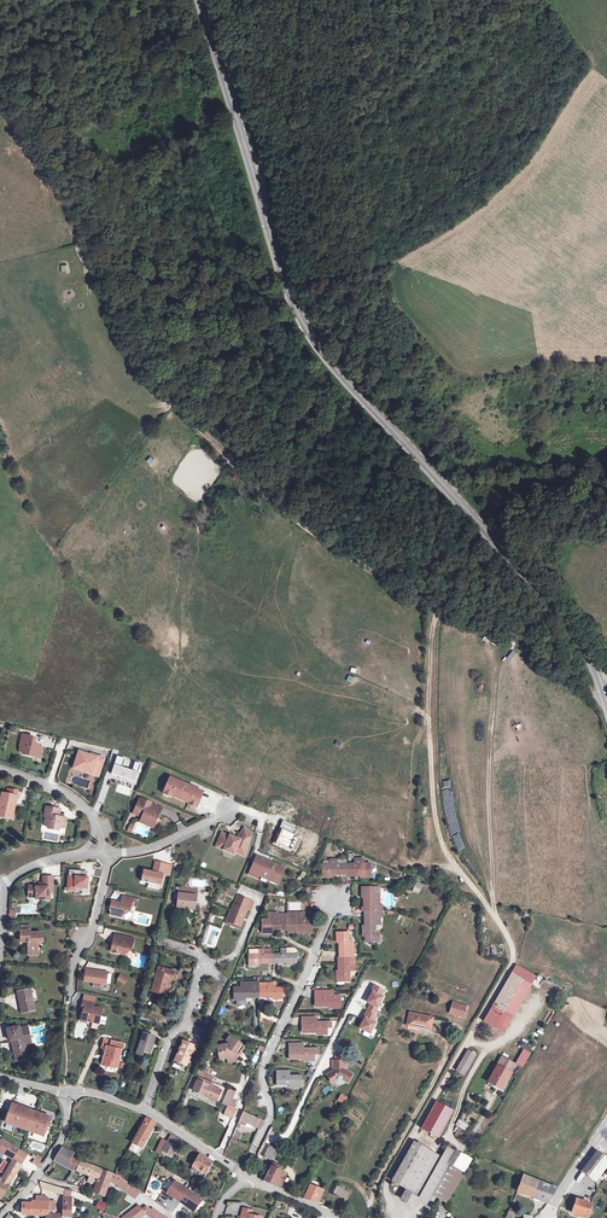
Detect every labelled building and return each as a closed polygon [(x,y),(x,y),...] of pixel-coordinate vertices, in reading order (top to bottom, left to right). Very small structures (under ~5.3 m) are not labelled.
[(35,756),(41,758),(43,748),(36,747),(34,744),(36,739),(23,736),(20,746),(21,746),(20,750),(22,755),(34,758),(35,756)] [(78,759),(78,764),(83,771),(87,774),(98,778),(103,762),(98,760),(98,759),(91,756),(90,758),(90,759),(88,758),(88,757),(80,754),(78,759)] [(78,764),(78,759),(74,769),(87,774),(83,771),(78,764)] [(125,761),(117,759),(111,777),(135,785),(141,767),(135,765),(132,773),(122,770),(125,761)] [(189,804),(197,807),(203,794),(170,779),(164,793),(172,796),(171,797),(189,804)] [(12,819),(13,812),(12,812),(13,808),(14,808),(16,797),(7,795),(2,794),(0,805),(0,817),(12,819)] [(142,818),(140,823),(147,826),(147,825),(149,824),(154,826),(159,815),(152,812),(151,810),(148,809),(150,804),(140,800),(133,814),(142,818)] [(161,809),(150,804),(148,809),(151,810),(152,812),(159,815),(161,809)] [(57,815),(58,810),(46,808),(44,816),(46,816),(46,818),(45,825),(48,829),(58,831),(59,828),(64,829),(65,819),(59,818),(58,818),(57,815)] [(181,821),(176,824),(179,831),(185,829),(181,821)] [(229,839),(222,835),(219,840),(222,842),(220,847),(225,849),(224,852),(233,855),(233,853),(243,858),(246,851),(250,835),(244,831),(237,841),(230,838),(229,839)] [(222,842),(219,840),(216,848),(224,852),(225,849),(220,847),(222,842)] [(257,859),(254,865),(262,869),(265,862),(257,859)] [(275,882),(281,869),(265,862),(262,869),(254,865),(249,877),(257,880),(258,877),(259,875),(275,882)] [(346,876),(346,866),(338,866),(338,862),(333,863),(333,866),(322,867),(322,872),(324,873),(324,879),(330,879),(330,877),(346,876)] [(346,866),(346,876),(360,876),(362,876),(363,878),(368,878),(368,872),(370,872),(370,865),(359,866),(358,862),(346,862),(346,866)] [(165,866),(155,863),(152,874),(144,872),(141,883),(154,886),(154,884),(160,886),(162,876),(165,866)] [(171,867),(165,866),(162,876),(169,878),(171,867)] [(259,875),(258,877),(277,885),(284,870),(281,869),(275,882),(259,875)] [(80,872),(69,871),(68,891),(74,891),(75,888),(81,888),(81,895),(88,894),(88,889),(87,889),(87,883),(88,883),(89,878),(85,878),(79,877),(80,872)] [(49,894),(52,894),(52,878),(42,878),(42,885),(38,885),(38,886),(38,888),(35,888),(34,887),(28,887),(28,895),(35,895),(36,898),(36,900),(49,899),(49,894)] [(416,881),(412,891),(420,894),(424,885),(416,881)] [(364,913),(375,913),(375,904),(379,904),(379,899),(375,899),(374,889),(369,889),(369,891),(362,891),(362,897),(364,897),(364,899),(364,908),(362,908),(362,913),(364,913)] [(194,897),(177,895),(176,906),(184,908),(183,910),(192,911),(194,897)] [(112,908),(110,916),(115,917),(116,915),(122,917),(127,914),(127,912),(129,913),(131,906),(133,900),(123,898),(121,905),(112,903),(110,908),(112,908)] [(235,898),(226,923),(236,927),(240,918),(242,919),(248,903),(235,898)] [(365,937),(365,943),(369,943),(369,945),(372,945),(372,943),(378,943),(377,935),(374,932),(374,927),(379,926),(379,918),(379,913),(375,913),(364,913),(364,929),(362,929),(362,937),(365,937)] [(262,921),(262,927),(264,927),(264,933),(270,933),(270,931),(272,931),(287,931),(287,921),(278,921),(278,916),(273,916),(273,921),(263,921),(262,921)] [(287,916),(287,921),(287,931),(304,932),(304,934),(310,934),(310,927),(312,927),(312,922),(308,922),(308,916),(287,916)] [(236,927),(226,923),(225,925),(238,931),(242,919),(240,918),(236,927)] [(28,938),(28,941),(28,953),(37,953),(37,940),(42,939),(42,932),(28,932),(28,931),(29,931),(29,924),(20,924),(21,941),(25,941),(25,938),(28,938)] [(264,927),(262,927),(262,935),(272,935),(272,931),(270,931),(270,933),(264,933),(264,927)] [(304,932),(287,931),(287,935),(312,935),(312,927),(310,927),(310,934),(304,934),(304,932)] [(343,936),(337,935),(337,940),(339,940),(339,975),(337,975),(337,980),(343,980),(345,980),(345,982),(349,982),(349,972),(354,972),(354,944),(349,943),(349,933),(343,933),(343,936)] [(114,936),(110,953),(122,955),(126,953),(127,950),(130,951),(132,944),(127,943),(128,941),(125,940),(125,938),(114,936)] [(272,949),(258,949),(258,955),(248,955),(248,960),(250,961),(250,967),(255,967),(256,965),(273,965),(272,954),(272,949)] [(272,954),(273,965),(290,965),(290,967),(295,967),(295,960),(298,960),(297,954),(293,954),(293,949),(281,949),(281,954),(272,954)] [(519,967),(488,1018),(506,1029),(537,977),(519,967)] [(169,984),(171,984),(174,974),(158,970),(151,993),(165,997),(169,984)] [(95,972),(85,971),(83,982),(92,983),(92,988),(100,989),(100,984),(104,985),(105,976),(106,974),(98,973),(97,974),(94,974),(95,972)] [(119,976),(116,981),(123,985),(126,980),(119,976)] [(235,993),(235,1000),(240,1000),(240,997),(259,997),(259,988),(259,984),(240,983),(240,987),(233,987),(233,993),(235,993)] [(268,983),(268,988),(259,988),(259,997),(274,998),(274,1000),(281,1000),(281,993),(283,993),(283,988),(276,988),(273,988),(273,983),(268,983)] [(383,993),(373,987),(370,993),(372,993),(367,1002),(368,1004),(370,1005),(377,1009),(382,998),(381,998),(383,993)] [(30,995),(29,990),(19,992),(22,1003),(21,1004),(23,1013),(35,1010),(32,994),(30,995)] [(338,1003),(341,1002),(340,996),(333,996),(333,992),(315,992),(315,1006),(332,1006),(332,1009),(338,1009),(338,1003)] [(82,1014),(80,1021),(85,1022),(97,1025),(99,1017),(101,1010),(91,1008),(92,1004),(82,1002),(80,1012),(84,1013),(84,1014),(82,1014)] [(467,1007),(452,1003),(449,1013),(464,1018),(467,1007)] [(377,1009),(370,1005),(366,1013),(373,1017),(377,1009)] [(373,1017),(366,1013),(363,1019),(365,1019),(360,1028),(361,1030),(370,1035),(375,1024),(374,1023),(376,1018),(373,1017)] [(432,1018),(409,1014),(406,1026),(430,1031),(432,1018)] [(324,1029),(326,1029),(326,1024),(316,1024),(316,1019),(302,1019),(301,1034),(318,1034),(318,1036),(324,1036),(324,1029)] [(23,1039),(31,1037),(29,1027),(21,1029),(21,1027),(8,1030),(11,1042),(13,1042),(15,1041),(23,1039)] [(150,1054),(154,1042),(155,1038),(144,1034),(136,1055),(143,1057),(143,1055),(144,1053),(150,1054)] [(241,1051),(244,1046),(231,1036),(228,1040),(232,1043),(231,1044),(219,1046),(220,1050),(222,1051),(222,1053),(221,1055),(221,1060),(230,1058),(238,1057),(237,1053),(239,1050),(241,1051)] [(23,1039),(15,1041),(17,1052),(15,1052),(18,1061),(30,1058),(27,1045),(27,1043),(24,1044),(23,1039)] [(192,1047),(191,1051),(194,1052),(196,1045),(183,1040),(182,1043),(192,1047)] [(144,1053),(143,1055),(151,1058),(157,1042),(154,1042),(150,1054),(144,1053)] [(192,1047),(182,1043),(175,1061),(186,1065),(191,1051),(192,1047)] [(121,1046),(109,1044),(108,1050),(106,1049),(105,1054),(104,1060),(102,1060),(101,1065),(115,1068),(121,1046)] [(311,1055),(314,1055),(318,1055),(318,1050),(303,1050),(303,1045),(289,1045),(289,1060),(305,1060),(305,1062),(312,1062),(311,1055)] [(239,1050),(237,1053),(241,1055),(247,1047),(244,1046),(241,1051),(239,1050)] [(523,1068),(531,1053),(523,1049),(515,1063),(523,1068)] [(470,1050),(458,1071),(467,1076),(479,1055),(470,1050)] [(498,1066),(511,1073),(514,1067),(502,1059),(498,1066)] [(336,1062),(333,1062),(333,1069),(335,1069),(335,1071),(327,1076),(332,1084),(338,1080),(338,1081),(339,1081),(340,1081),(341,1081),(342,1080),(348,1083),(352,1075),(344,1071),(344,1068),(346,1068),(345,1061),(336,1062)] [(511,1073),(498,1066),(490,1081),(502,1088),(511,1073)] [(213,1080),(214,1075),(198,1071),(197,1076),(213,1080)] [(299,1081),(300,1081),(301,1075),(290,1075),(290,1071),(276,1071),(276,1085),(293,1085),(293,1087),(299,1087),(299,1081)] [(204,1095),(204,1094),(207,1095),(207,1096),(219,1101),(223,1091),(212,1086),(213,1083),(198,1077),(192,1090),(204,1095)] [(224,1104),(231,1107),(240,1087),(231,1088),(224,1104)] [(323,1092),(327,1095),(331,1090),(326,1087),(323,1092)] [(472,1103),(475,1096),(469,1094),(466,1100),(472,1103)] [(454,1112),(436,1102),(422,1129),(439,1138),(454,1112)] [(14,1105),(7,1124),(45,1137),(52,1118),(14,1105)] [(243,1111),(239,1119),(258,1127),(261,1120),(243,1111)] [(454,1136),(460,1139),(468,1125),(459,1119),(456,1125),(459,1127),(454,1136)] [(155,1124),(149,1120),(147,1120),(129,1150),(138,1155),(142,1147),(155,1124)] [(239,1140),(241,1132),(234,1130),(232,1138),(239,1140)] [(170,1135),(167,1144),(174,1149),(180,1141),(170,1135)] [(13,1155),(17,1147),(3,1139),(0,1145),(0,1148),(13,1155)] [(33,1140),(30,1148),(42,1153),(45,1145),(33,1140)] [(155,1154),(158,1156),(162,1151),(166,1145),(161,1141),(157,1150),(155,1154)] [(180,1141),(174,1149),(167,1144),(166,1145),(162,1151),(158,1156),(157,1156),(168,1163),(175,1151),(178,1153),(183,1145),(180,1141)] [(419,1200),(442,1157),(416,1143),(394,1182),(407,1189),(402,1198),(416,1205),(419,1200)] [(55,1159),(69,1164),(72,1156),(74,1151),(62,1146),(55,1159)] [(264,1158),(271,1161),(277,1150),(269,1146),(264,1158)] [(12,1158),(22,1162),(27,1152),(17,1147),(13,1155),(12,1158)] [(428,1205),(434,1194),(448,1202),(471,1161),(457,1153),(448,1148),(442,1157),(419,1200),(428,1205)] [(277,1150),(271,1161),(274,1163),(270,1170),(269,1170),(267,1172),(269,1173),(266,1180),(275,1185),(276,1184),(279,1185),(281,1182),(283,1183),(285,1178),(283,1177),(285,1174),(281,1172),(282,1171),(280,1170),(283,1164),(276,1160),(280,1151),(277,1150)] [(596,1154),(581,1171),(594,1181),(606,1165),(606,1160),(597,1153),(596,1154)] [(297,1156),(291,1154),(288,1159),(287,1162),(293,1165),(297,1156)] [(28,1156),(26,1161),(36,1167),(39,1163),(36,1161),(31,1158),(28,1156)] [(72,1156),(69,1164),(76,1167),(81,1159),(72,1156)] [(197,1157),(189,1168),(202,1176),(209,1165),(197,1157)] [(22,1162),(12,1158),(4,1178),(2,1183),(4,1185),(0,1192),(0,1198),(4,1200),(22,1162)] [(97,1185),(101,1170),(81,1159),(77,1168),(92,1175),(90,1183),(97,1185)] [(8,1162),(2,1160),(0,1166),(0,1171),(4,1173),(8,1162)] [(101,1170),(97,1185),(94,1194),(104,1199),(110,1184),(113,1176),(101,1170)] [(547,1203),(552,1196),(556,1189),(523,1175),(517,1191),(547,1203)] [(113,1176),(110,1184),(119,1187),(121,1180),(118,1178),(113,1176)] [(51,1188),(52,1185),(43,1181),(42,1180),(42,1184),(51,1188)] [(133,1188),(121,1180),(119,1187),(129,1194),(133,1188)] [(173,1183),(165,1195),(174,1201),(191,1213),(199,1202),(173,1183)] [(305,1198),(316,1203),(322,1190),(311,1185),(305,1198)] [(349,1193),(337,1186),(333,1192),(346,1199),(349,1193)] [(133,1188),(129,1194),(135,1198),(139,1192),(133,1188)] [(72,1199),(71,1199),(70,1191),(64,1191),(65,1217),(67,1217),(72,1217),(72,1199)] [(21,1214),(41,1215),(42,1205),(47,1205),(47,1210),(53,1211),(54,1201),(48,1201),(48,1199),(45,1197),(36,1196),(35,1201),(31,1201),(31,1204),(22,1203),(21,1214)] [(576,1198),(572,1213),(587,1217),(587,1215),(591,1202),(576,1198)] [(105,1211),(108,1204),(98,1200),(96,1208),(105,1211)]
